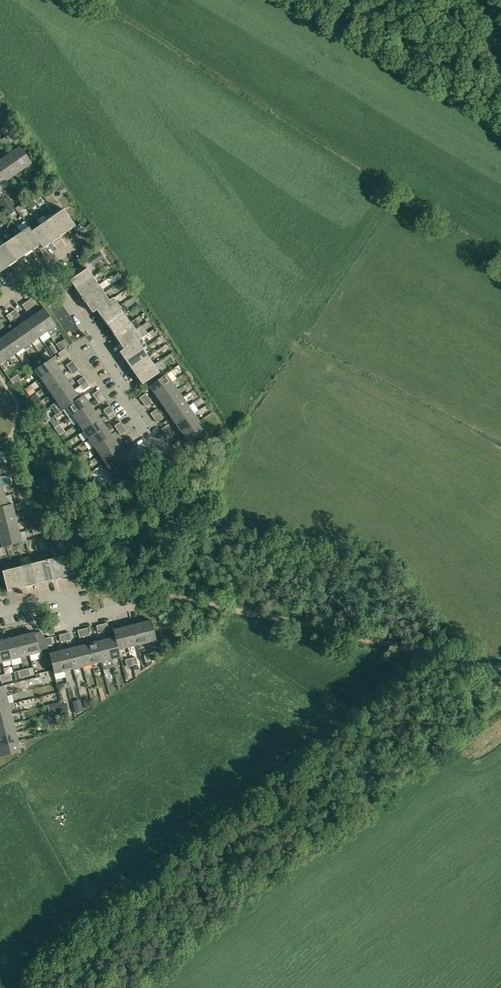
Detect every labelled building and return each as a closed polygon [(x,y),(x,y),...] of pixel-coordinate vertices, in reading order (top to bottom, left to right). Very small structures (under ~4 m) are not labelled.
[(7,136),(2,139),(7,145),(11,142),(7,136)] [(19,145),(11,151),(23,168),(31,163),(19,145)] [(3,157),(15,174),(23,168),(11,151),(3,157)] [(7,179),(15,174),(3,157),(0,159),(0,169),(7,179)] [(59,188),(54,182),(40,192),(44,199),(59,188)] [(36,205),(32,199),(25,204),(30,210),(36,205)] [(11,203),(4,208),(8,213),(14,208),(11,203)] [(55,214),(67,232),(76,226),(64,208),(55,214)] [(47,220),(59,237),(67,232),(55,214),(47,220)] [(59,237),(47,220),(39,225),(52,243),(59,237)] [(43,249),(52,243),(39,225),(32,231),(29,226),(28,227),(40,244),(43,249)] [(40,244),(28,227),(20,232),(32,250),(40,244)] [(12,238),(24,255),(32,250),(20,232),(12,238)] [(16,261),(24,255),(12,238),(8,240),(4,243),(16,261)] [(8,266),(16,261),(4,243),(0,246),(0,254),(8,266)] [(99,251),(88,259),(89,261),(92,265),(104,258),(99,251)] [(1,271),(8,266),(0,254),(0,271),(1,271)] [(70,280),(76,288),(93,276),(87,268),(70,280)] [(98,284),(93,276),(76,288),(81,296),(98,284)] [(81,296),(87,304),(104,292),(98,284),(81,296)] [(110,300),(104,292),(87,304),(93,312),(97,309),(110,300)] [(97,309),(102,317),(119,305),(114,297),(110,300),(97,309)] [(31,298),(27,301),(31,307),(35,304),(31,298)] [(26,310),(31,307),(27,301),(22,304),(26,310)] [(119,305),(102,317),(108,325),(125,313),(119,305)] [(48,331),(56,325),(44,308),(36,313),(48,331)] [(11,312),(15,318),(20,315),(15,309),(11,312)] [(15,318),(11,312),(6,315),(11,321),(15,318)] [(48,331),(36,313),(28,319),(40,336),(48,331)] [(108,325),(113,333),(130,321),(125,313),(108,325)] [(28,319),(20,324),(32,342),(40,336),(28,319)] [(119,341),(136,329),(130,321),(113,333),(119,341)] [(32,342),(20,324),(12,330),(24,347),(32,342)] [(119,341),(124,349),(141,337),(136,329),(119,341)] [(4,336),(16,353),(24,347),(12,330),(4,336)] [(4,336),(0,338),(0,347),(8,359),(16,353),(4,336)] [(120,351),(126,360),(143,348),(137,340),(141,337),(124,349),(120,351)] [(56,344),(61,351),(65,348),(60,341),(56,344)] [(53,346),(49,348),(54,355),(58,352),(53,346)] [(0,347),(0,364),(8,359),(0,347)] [(143,348),(126,360),(131,368),(148,356),(143,348)] [(68,353),(64,349),(58,353),(61,357),(68,353)] [(47,353),(41,356),(45,361),(50,358),(47,353)] [(131,368),(137,376),(154,364),(148,356),(131,368)] [(58,366),(52,357),(34,369),(40,378),(58,366)] [(70,369),(76,365),(73,360),(66,365),(70,369)] [(157,361),(154,364),(137,376),(142,384),(160,372),(159,372),(163,369),(157,361)] [(76,365),(70,369),(73,374),(79,369),(76,365)] [(63,374),(58,366),(40,378),(46,386),(63,374)] [(155,393),(172,381),(166,373),(149,385),(155,393)] [(51,394),(69,382),(63,374),(46,386),(51,394)] [(87,382),(84,376),(77,380),(81,386),(87,382)] [(155,393),(160,401),(177,389),(172,381),(155,393)] [(74,390),(69,382),(51,394),(57,402),(74,390)] [(85,391),(91,387),(87,382),(81,386),(85,391)] [(31,386),(26,390),(29,395),(35,391),(31,386)] [(160,401),(166,409),(183,397),(177,389),(160,401)] [(57,402),(62,410),(84,395),(84,394),(80,397),(74,390),(57,402)] [(99,390),(93,394),(96,398),(102,394),(99,390)] [(140,397),(143,402),(149,398),(146,393),(140,397)] [(105,399),(102,394),(96,398),(99,403),(105,399)] [(89,403),(84,395),(62,410),(63,410),(67,407),(72,414),(89,403)] [(183,397),(166,409),(171,417),(188,405),(183,397)] [(152,402),(149,398),(143,402),(146,406),(152,402)] [(95,410),(89,403),(72,414),(78,422),(95,410)] [(107,414),(113,410),(110,405),(104,409),(107,414)] [(171,417),(177,425),(194,413),(188,405),(171,417)] [(154,418),(160,413),(157,409),(151,413),(154,418)] [(50,418),(45,410),(40,413),(46,421),(50,418)] [(100,418),(95,410),(78,422),(84,430),(100,418)] [(110,418),(116,414),(113,410),(107,414),(110,418)] [(154,418),(157,422),(163,418),(160,413),(154,418)] [(177,425),(183,433),(199,421),(194,413),(177,425)] [(89,438),(106,426),(100,418),(84,430),(89,438)] [(115,425),(118,430),(124,426),(121,421),(115,425)] [(183,433),(188,441),(205,429),(199,421),(183,433)] [(165,433),(171,429),(168,425),(162,429),(165,433)] [(112,434),(106,426),(89,438),(95,446),(112,434)] [(127,430),(124,426),(118,430),(121,434),(127,430)] [(165,433),(168,438),(174,433),(171,429),(165,433)] [(112,434),(95,446),(100,454),(117,442),(112,434)] [(126,441),(129,445),(135,441),(132,437),(126,441)] [(138,446),(135,441),(129,445),(132,450),(138,446)] [(179,441),(173,445),(176,449),(182,445),(179,441)] [(123,450),(117,442),(100,454),(106,462),(123,450)] [(128,458),(123,450),(106,462),(116,477),(131,467),(126,460),(128,458)] [(19,462),(18,458),(16,453),(9,455),(11,460),(12,464),(19,462)] [(24,481),(21,472),(13,474),(15,483),(24,481)] [(15,513),(13,503),(8,504),(0,507),(0,517),(15,513)] [(18,523),(15,513),(0,517),(0,527),(18,523)] [(0,527),(0,537),(20,532),(18,523),(0,527)] [(0,537),(0,539),(2,547),(22,542),(20,532),(0,537)] [(59,556),(64,577),(74,574),(68,554),(59,556)] [(49,559),(54,579),(64,577),(59,556),(49,559)] [(40,561),(45,581),(54,579),(49,559),(40,561)] [(36,584),(45,581),(40,561),(31,563),(36,584)] [(21,566),(26,586),(36,584),(31,563),(21,566)] [(12,568),(17,589),(26,586),(21,566),(12,568)] [(17,589),(12,568),(2,571),(7,591),(17,589)] [(151,620),(141,622),(146,643),(156,640),(151,620)] [(146,643),(141,622),(132,624),(137,645),(146,643)] [(122,627),(128,647),(137,645),(132,624),(122,627)] [(128,647),(122,627),(113,629),(120,657),(121,657),(119,650),(128,647)] [(114,637),(106,639),(111,659),(120,657),(113,629),(114,637)] [(40,655),(49,653),(47,645),(45,638),(37,640),(35,632),(25,634),(30,654),(40,652),(40,655)] [(15,637),(20,657),(30,654),(25,634),(15,637)] [(6,639),(11,659),(20,657),(15,637),(6,639)] [(1,661),(11,659),(6,639),(0,641),(0,656),(1,661)] [(111,659),(106,639),(96,641),(101,662),(111,659)] [(87,643),(92,664),(101,662),(96,641),(87,643)] [(92,664),(87,643),(78,646),(83,666),(92,664)] [(68,648),(73,669),(83,666),(78,646),(68,648)] [(73,669),(68,648),(59,650),(64,671),(73,669)] [(49,653),(53,669),(54,673),(64,671),(59,650),(49,653)] [(0,696),(0,706),(9,704),(6,694),(0,696)] [(80,699),(72,701),(75,713),(83,711),(80,699)] [(90,699),(83,700),(85,708),(92,706),(90,699)] [(11,713),(9,704),(0,706),(0,716),(11,713)] [(13,723),(11,713),(0,716),(0,726),(13,723)] [(16,732),(13,723),(0,726),(0,736),(16,732)] [(18,741),(16,732),(0,736),(0,746),(18,741)] [(0,746),(0,753),(1,756),(21,751),(18,741),(0,746)]
